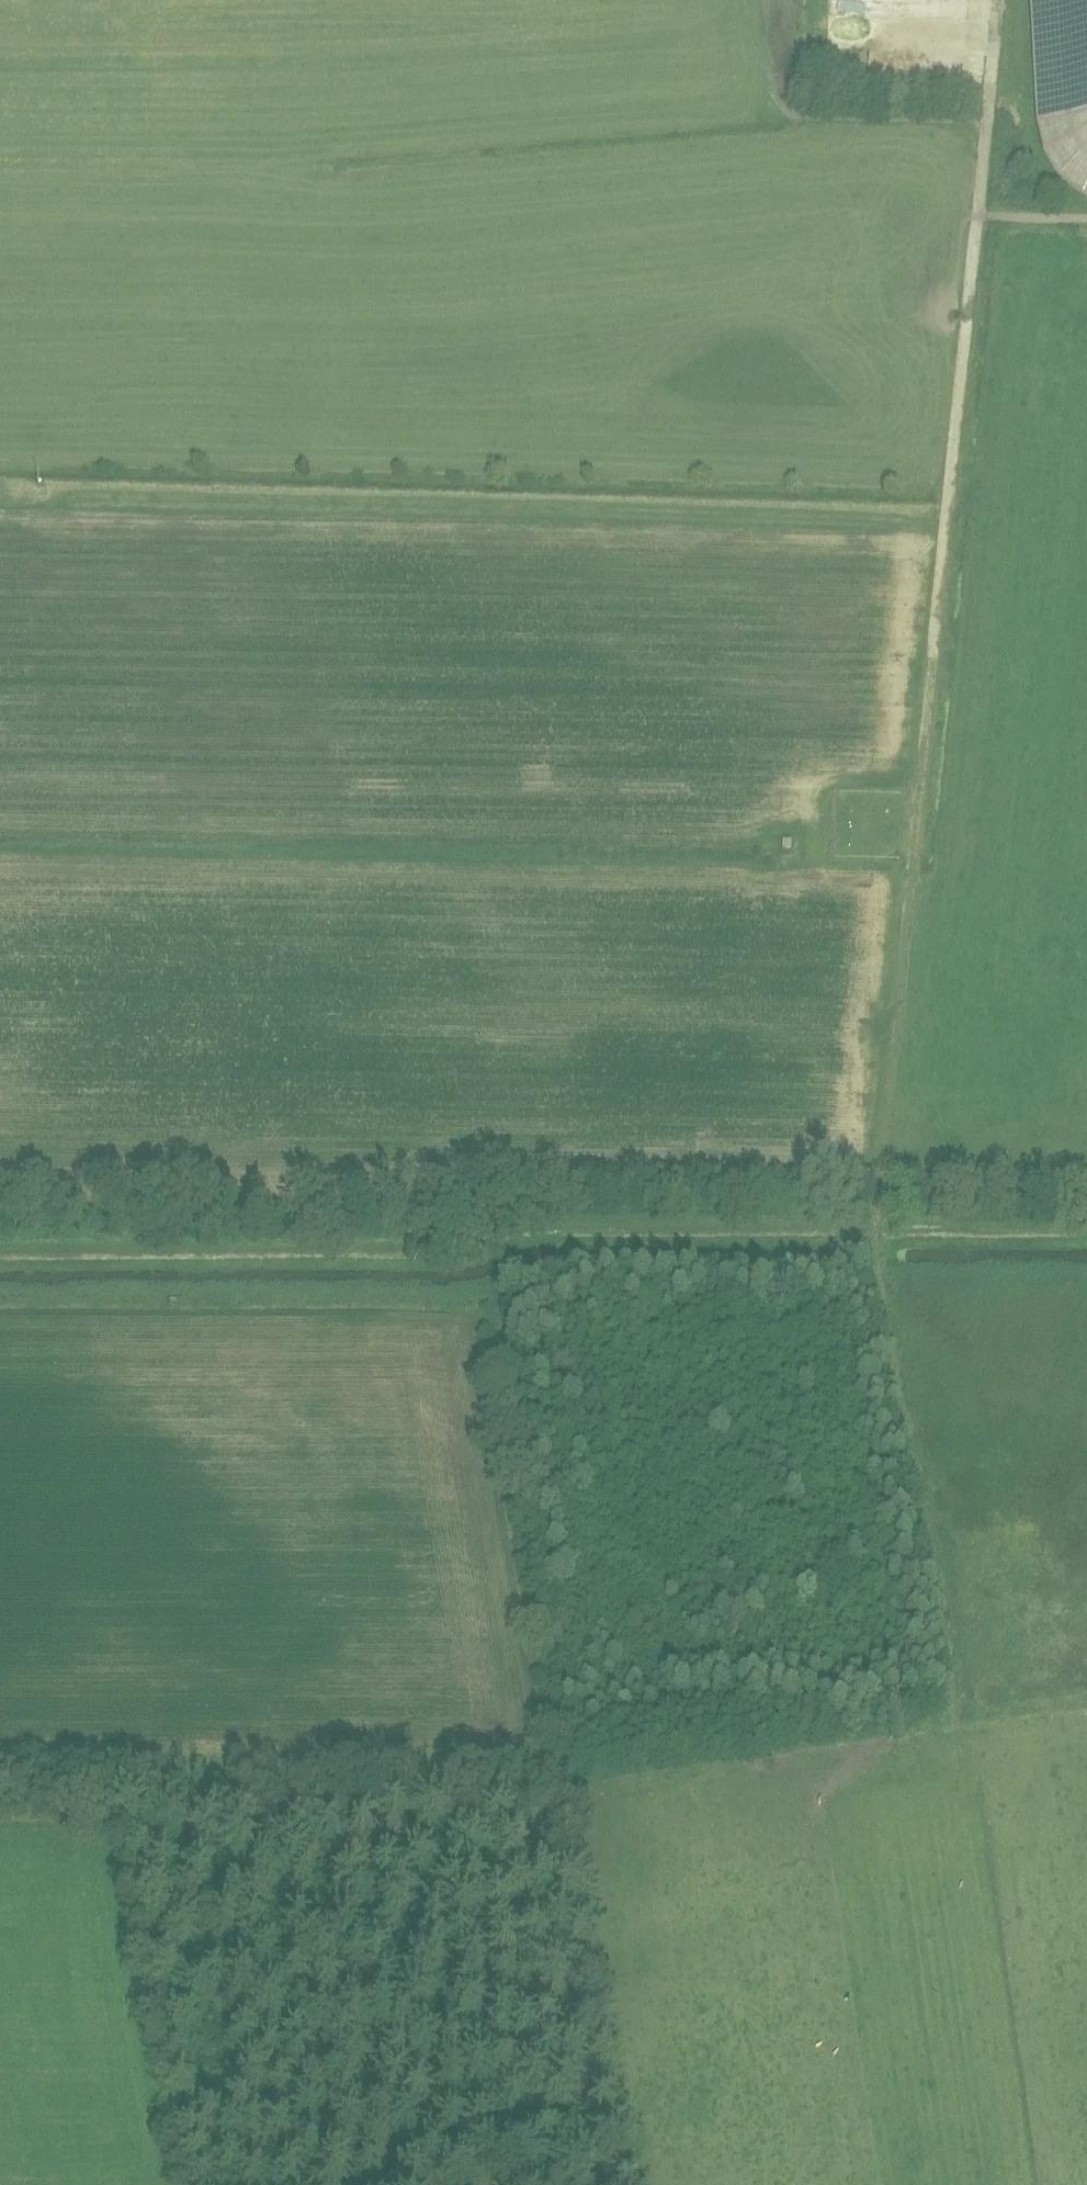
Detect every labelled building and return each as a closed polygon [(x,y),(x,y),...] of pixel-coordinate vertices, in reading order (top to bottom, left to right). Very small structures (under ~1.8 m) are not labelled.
[(909,8),(909,0),(826,0),(826,10),(909,8)] [(1039,125),(1046,153),(1061,176),(1084,193),(1086,195),(1086,0),(1032,0),(1039,125)]
